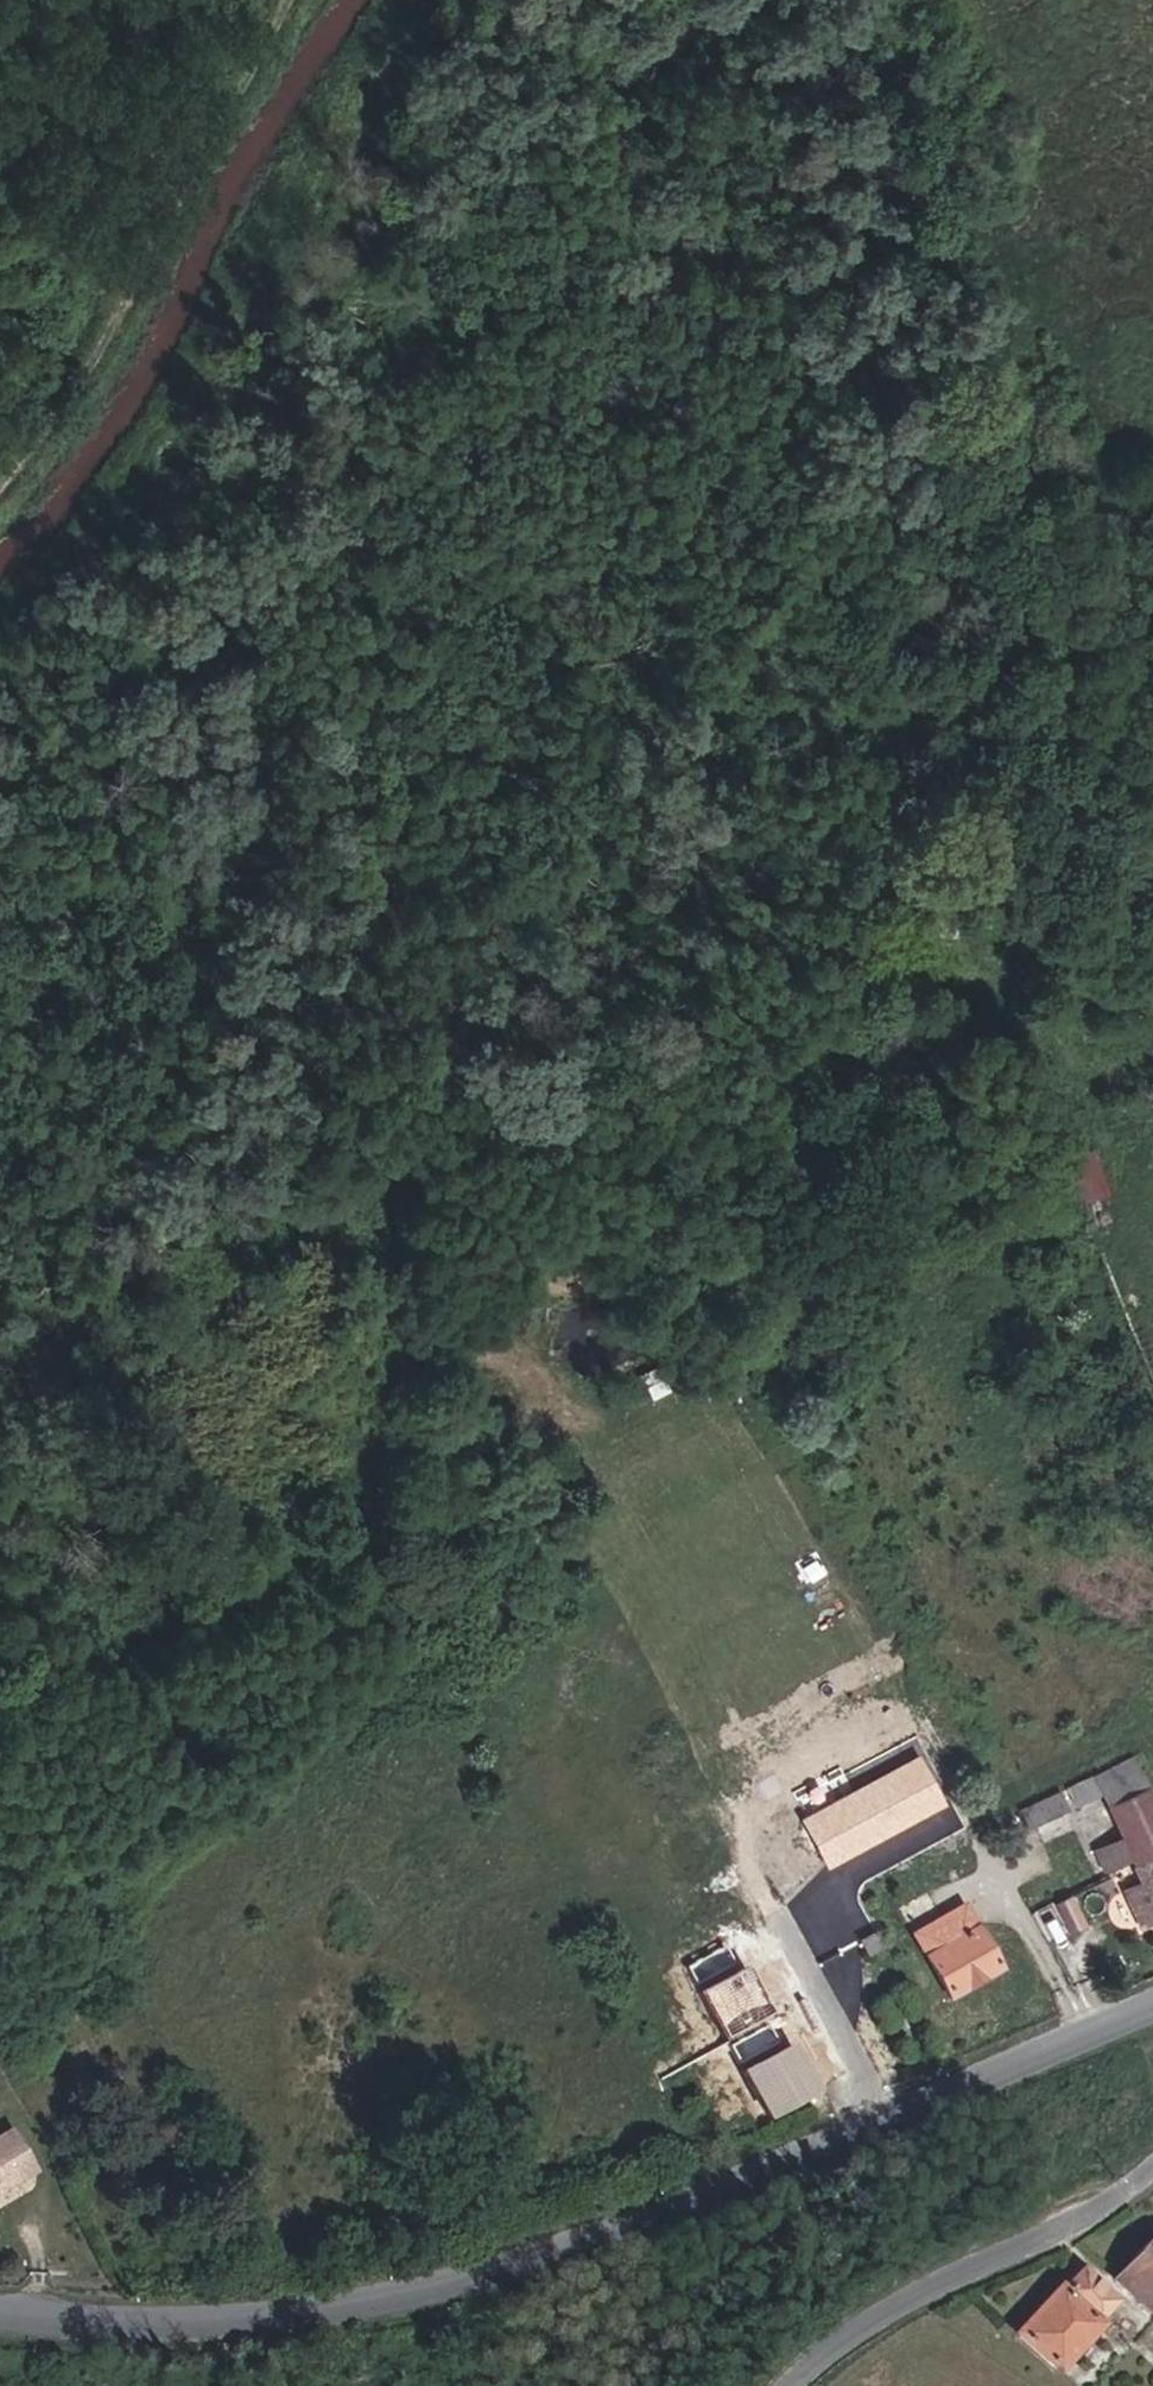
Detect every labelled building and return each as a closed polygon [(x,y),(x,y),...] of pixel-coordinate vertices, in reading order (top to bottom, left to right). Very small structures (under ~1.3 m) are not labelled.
[(1083,1200),(1110,1191),(1094,1145),(1067,1153),(1083,1200)] [(519,1453),(526,1467),(543,1457),(537,1444),(519,1453)] [(907,1768),(794,1828),(817,1871),(930,1810),(907,1768)] [(1152,1850),(1152,1812),(1139,1784),(1063,1820),(1069,1831),(1081,1826),(1101,1868),(1122,1858),(1126,1863),(1152,1850)] [(1126,1863),(1138,1887),(1117,1898),(1134,1929),(1152,1919),(1152,1850),(1126,1863)] [(1060,1896),(1045,1903),(1060,1931),(1074,1924),(1060,1896)] [(906,1940),(943,2000),(992,1970),(953,1911),(906,1940)] [(726,1938),(688,1960),(697,1977),(735,1956),(726,1938)] [(747,1960),(702,1985),(728,2031),(773,2005),(747,1960)] [(769,2017),(731,2038),(742,2057),(779,2036),(769,2017)] [(791,2038),(746,2063),(772,2110),(818,2084),(791,2038)] [(1152,2305),(1152,2246),(1124,2274),(1152,2305)] [(1009,2337),(1054,2370),(1111,2297),(1070,2266),(1009,2337)]
